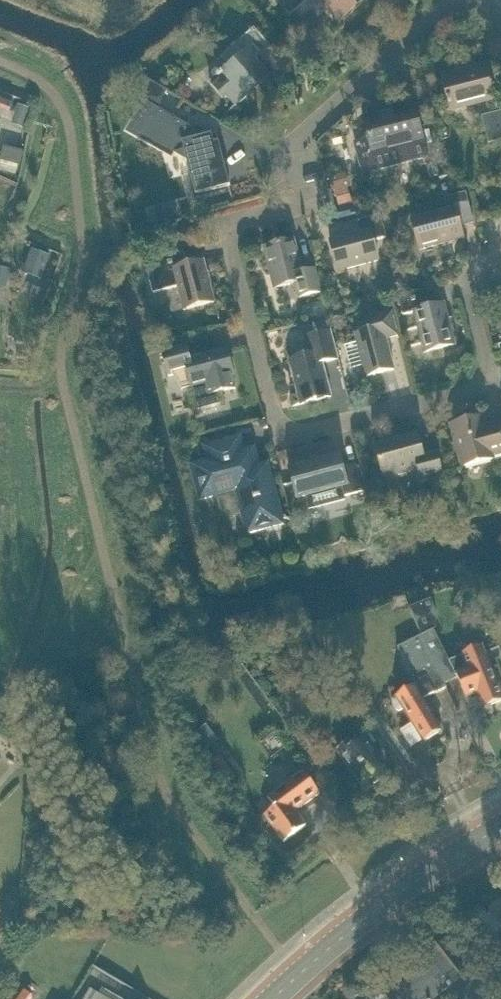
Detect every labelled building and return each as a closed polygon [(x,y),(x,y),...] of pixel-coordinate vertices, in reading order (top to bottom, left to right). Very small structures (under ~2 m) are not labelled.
[(276,1),(290,17),(309,0),(277,0),(276,1)] [(367,0),(320,0),(340,24),(367,0)] [(266,64),(277,54),(254,28),(221,57),(230,68),(211,85),(222,99),(226,96),(235,106),(225,116),(226,116),(252,93),(248,89),(266,74),(260,66),(264,62),(266,64)] [(452,110),(496,99),(488,66),(443,77),(452,110)] [(160,105),(168,91),(142,76),(134,90),(160,105)] [(14,92),(10,112),(28,116),(32,96),(14,92)] [(217,133),(205,136),(144,101),(138,111),(143,114),(133,131),(187,161),(196,195),(231,187),(217,133)] [(363,174),(397,165),(430,157),(416,106),(403,109),(363,119),(369,141),(356,145),(363,174)] [(500,127),(500,113),(483,118),(486,131),(500,127)] [(500,140),(500,127),(486,131),(489,143),(500,140)] [(10,177),(12,162),(0,160),(0,176),(10,177)] [(460,222),(474,218),(467,193),(445,199),(448,210),(413,220),(421,250),(465,239),(460,222)] [(374,241),(388,238),(382,215),(358,222),(361,233),(331,241),(339,272),(380,261),(374,241)] [(53,271),(56,242),(35,240),(32,269),(53,271)] [(315,270),(303,273),(295,240),(264,248),(275,289),(296,283),(300,299),(321,293),(315,270)] [(204,262),(188,266),(184,252),(146,262),(154,294),(178,287),(184,310),(215,303),(204,262)] [(445,304),(433,307),(428,290),(399,298),(404,315),(415,313),(425,353),(456,345),(445,304)] [(318,314),(322,313),(324,309),(323,305),(319,303),(315,305),(313,308),(315,312),(318,314)] [(386,338),(398,335),(392,313),(371,318),(375,330),(356,335),(366,376),(394,369),(386,338)] [(323,364),(338,360),(331,332),(305,339),(309,356),(289,361),(301,405),(332,397),(323,364)] [(191,359),(188,346),(163,352),(169,376),(188,371),(198,410),(221,404),(219,394),(238,389),(227,350),(191,359)] [(487,426),(484,416),(451,425),(462,467),(495,459),(495,456),(500,455),(500,422),(487,426)] [(437,453),(424,456),(418,434),(376,445),(385,480),(386,480),(386,477),(399,473),(400,476),(419,470),(423,482),(444,476),(437,453)] [(252,452),(246,454),(241,436),(204,446),(208,464),(198,466),(205,494),(219,490),(222,502),(223,505),(225,507),(227,509),(230,510),(233,510),(236,510),(247,507),(253,528),(280,520),(271,483),(270,481),(269,480),(267,479),(266,478),(264,478),(262,478),(252,481),(250,473),(252,472),(253,471),(255,469),(255,467),(256,465),(255,463),(252,452)] [(340,455),(289,468),(297,499),(307,496),(310,509),(346,500),(345,497),(353,495),(363,492),(356,465),(344,468),(340,455)] [(445,684),(458,677),(450,661),(434,629),(398,648),(405,662),(403,663),(414,684),(426,678),(434,694),(447,687),(445,684)] [(489,664),(482,647),(462,655),(463,656),(450,661),(458,677),(468,698),(479,694),(484,709),(500,702),(500,694),(489,664)] [(421,697),(421,698),(414,687),(397,697),(404,708),(424,742),(442,731),(421,697)] [(381,770),(384,768),(363,739),(353,746),(349,741),(338,749),(363,784),(371,778),(375,784),(386,776),(381,770)] [(316,776),(306,763),(295,771),(290,764),(279,771),(286,781),(277,788),(279,792),(277,793),(284,802),(265,816),(284,843),(306,826),(295,812),(305,804),(296,792),(316,776)] [(67,987),(67,977),(48,977),(48,987),(67,987)] [(42,987),(31,980),(19,998),(34,998),(42,987)] [(85,998),(108,998),(91,989),(85,998)]
